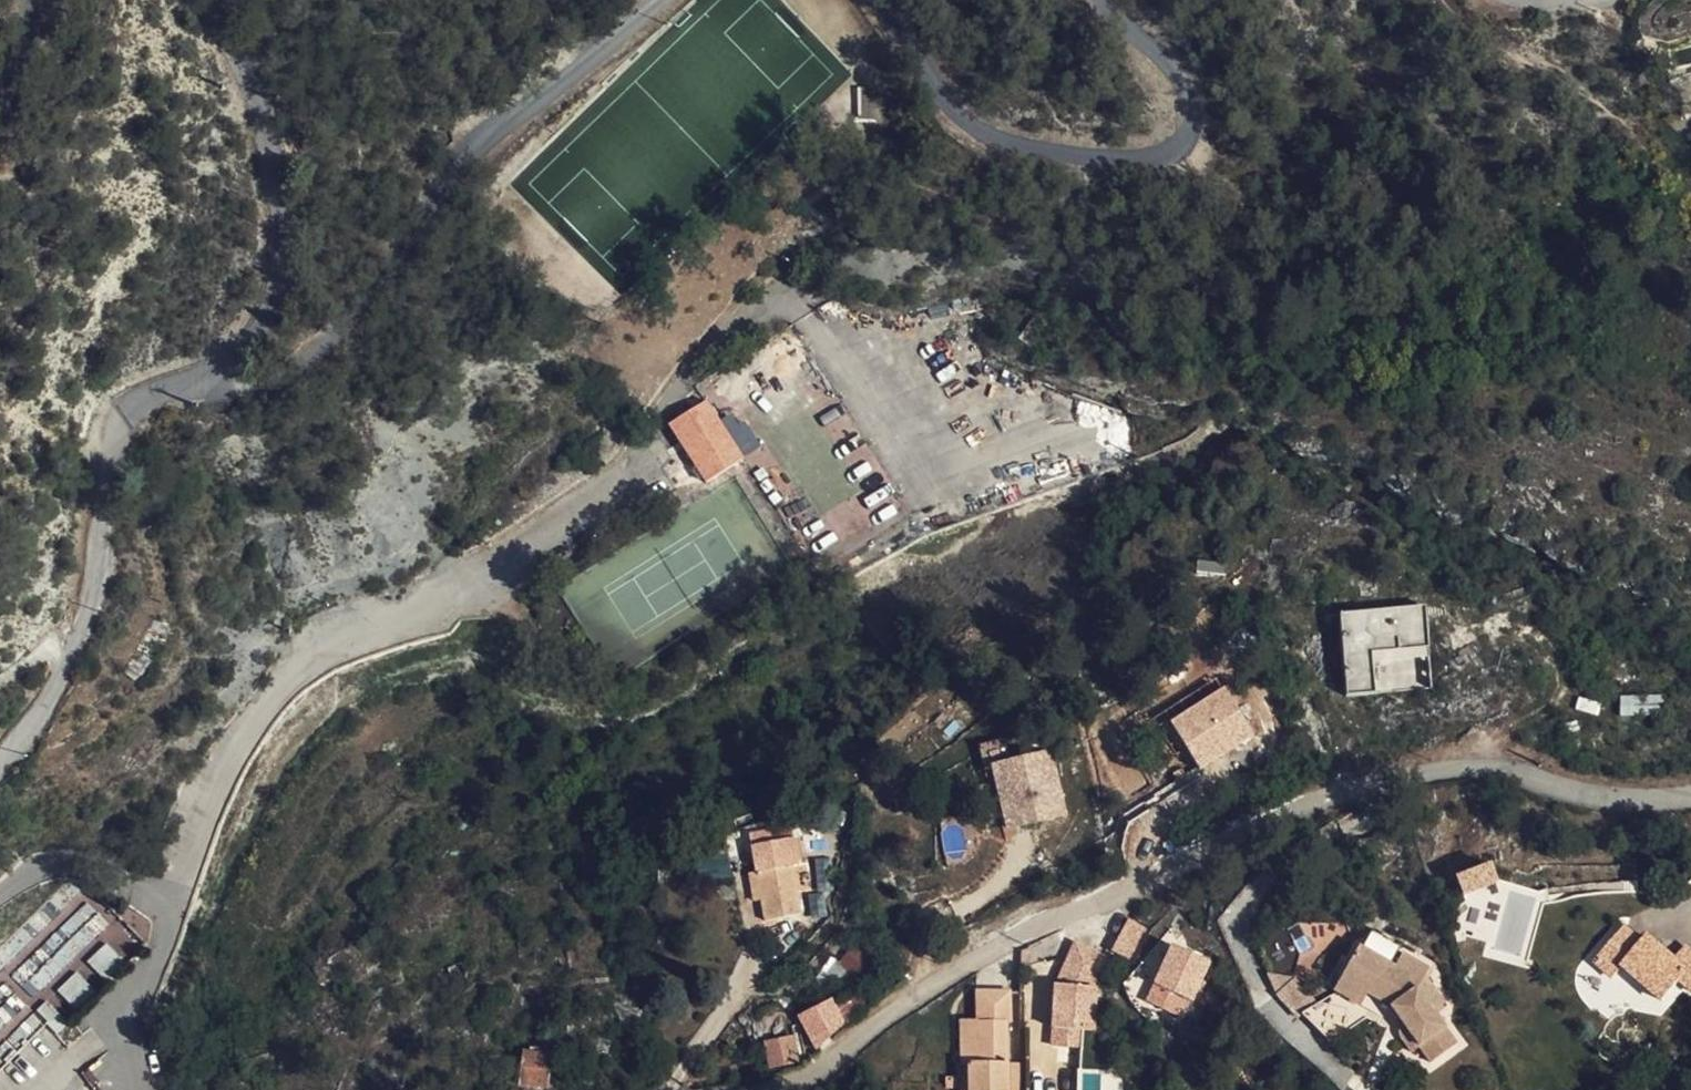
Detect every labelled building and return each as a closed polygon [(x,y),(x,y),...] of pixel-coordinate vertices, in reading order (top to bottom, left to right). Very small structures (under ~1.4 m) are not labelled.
[(857,119),(880,119),(881,88),(858,87),(857,119)] [(707,409),(679,427),(717,488),(746,470),(707,409)] [(744,455),(759,446),(739,411),(724,419),(744,455)] [(1429,602),(1344,605),(1347,698),(1433,690),(1429,602)] [(1058,743),(997,755),(1010,825),(1070,810),(1058,743)] [(776,831),(734,847),(743,874),(779,861),(787,858),(776,831)] [(1491,858),(1456,874),(1465,895),(1500,879),(1491,858)] [(798,912),(779,861),(743,874),(754,903),(763,926),(798,912)] [(754,903),(743,874),(733,879),(746,906),(754,903)] [(0,947),(0,1048),(5,1048),(19,1038),(32,1014),(60,1012),(88,992),(99,971),(116,959),(105,944),(92,953),(110,920),(72,900),(46,902),(35,922),(0,947)] [(1128,912),(1108,941),(1130,957),(1150,927),(1128,912)] [(1609,967),(1626,987),(1645,1008),(1672,984),(1680,993),(1690,983),(1690,979),(1675,961),(1662,972),(1637,943),(1631,948),(1616,929),(1582,959),(1595,975),(1609,967)] [(1051,1023),(1090,1027),(1095,972),(1104,953),(1073,938),(1055,975),(1051,1023)] [(1173,990),(1167,1005),(1181,1011),(1205,957),(1170,941),(1151,981),(1173,990)] [(1352,942),(1336,975),(1364,990),(1384,1002),(1396,1018),(1393,1031),(1405,1046),(1413,1040),(1425,1056),(1451,1037),(1411,985),(1423,964),(1395,949),(1389,961),(1352,942)] [(1595,975),(1614,997),(1626,987),(1609,967),(1595,975)] [(1357,1003),(1364,990),(1336,975),(1329,988),(1357,1003)] [(1173,990),(1151,981),(1144,995),(1167,1005),(1173,990)] [(977,1058),(969,1057),(969,1089),(1006,1089),(1006,1015),(1010,1015),(1009,989),(976,986),(976,1016),(977,1058)] [(1368,1008),(1357,1003),(1329,988),(1294,1007),(1324,1037),(1368,1008)] [(822,1044),(848,1027),(833,1004),(807,1021),(822,1044)] [(960,1057),(969,1057),(977,1058),(976,1016),(961,1016),(960,1057)] [(1089,1042),(1090,1027),(1051,1023),(1049,1038),(1089,1042)] [(797,1044),(774,1041),(771,1071),(794,1073),(797,1044)] [(525,1062),(521,1089),(528,1089),(551,1089),(555,1065),(548,1064),(549,1058),(533,1055),(532,1064),(525,1062)]
